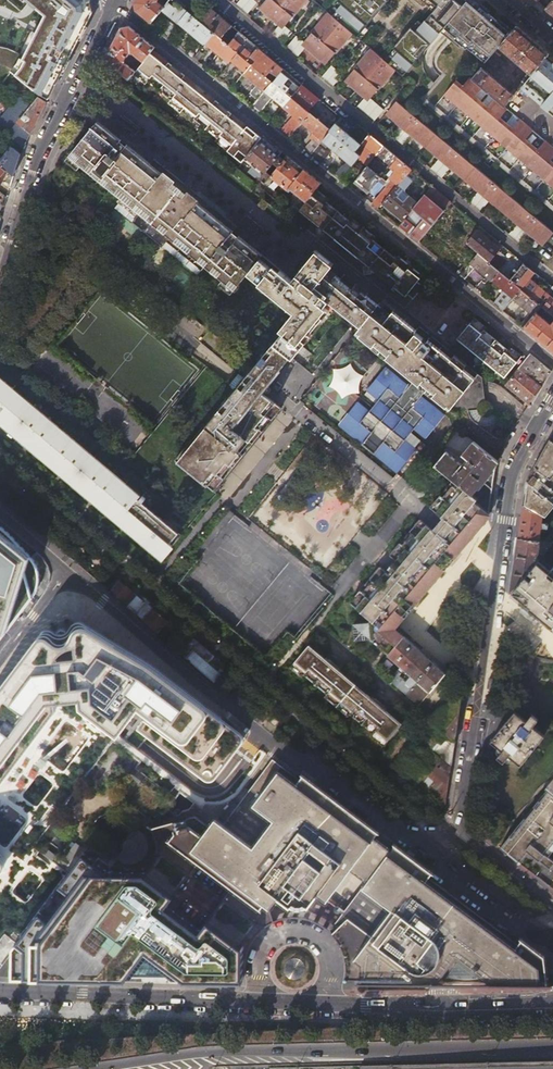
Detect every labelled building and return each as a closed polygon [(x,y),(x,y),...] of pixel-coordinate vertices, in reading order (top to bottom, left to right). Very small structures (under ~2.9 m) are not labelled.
[(33,3),(46,15),(31,43),(23,59),(26,60),(24,67),(18,75),(40,94),(42,95),(84,11),(83,3),(79,0),(29,0),(33,3)] [(161,0),(135,0),(135,2),(136,10),(151,22),(160,11),(165,5),(160,2),(161,0)] [(178,23),(179,22),(189,11),(176,0),(169,0),(165,5),(160,11),(164,14),(165,12),(178,23)] [(189,11),(194,16),(214,32),(229,44),(240,31),(205,1),(203,0),(176,0),(189,11)] [(243,9),(250,0),(240,0),(237,4),(243,9)] [(254,0),(250,0),(243,9),(248,13),(257,2),(254,0)] [(292,16),(280,6),(273,0),(265,0),(261,6),(265,9),(262,12),(269,17),(272,15),(274,17),(272,19),(278,25),(281,23),(284,26),(292,16)] [(308,0),(286,0),(280,6),(292,16),(293,17),(302,7),(298,5),(300,3),(303,5),(308,0)] [(332,15),(341,23),(353,34),(357,37),(389,0),(345,0),(332,15)] [(438,4),(388,63),(396,70),(403,76),(444,28),(467,0),(433,0),(438,4)] [(467,0),(444,28),(455,37),(454,38),(467,49),(468,48),(485,62),(487,61),(494,52),(499,46),(511,32),(481,7),(478,10),(467,0)] [(179,22),(205,44),(205,43),(214,32),(194,16),(189,11),(179,22)] [(324,43),(341,23),(332,15),(328,12),(321,21),(324,23),(322,25),(320,23),(311,33),(312,33),(324,43)] [(168,19),(160,29),(168,36),(176,26),(168,19)] [(286,27),(284,26),(281,23),(278,25),(272,33),(278,38),(286,27)] [(347,42),(353,34),(341,23),(324,43),(335,53),(336,54),(345,44),(342,42),(344,39),(347,42)] [(134,63),(139,67),(150,53),(153,49),(155,46),(130,25),(122,27),(105,59),(122,72),(129,78),(130,77),(136,70),(123,60),(131,50),(133,52),(131,53),(133,55),(135,53),(141,58),(138,59),(134,63)] [(185,33),(176,26),(168,36),(177,43),(185,33)] [(529,71),(532,74),(540,64),(549,53),(517,26),(511,32),(499,46),(529,71)] [(292,32),(286,27),(278,38),(284,43),(292,32)] [(244,49),(240,54),(248,60),(259,47),(247,37),(240,31),(229,44),(233,48),(235,50),(239,44),(244,49)] [(205,43),(229,62),(238,52),(235,50),(233,48),(229,44),(214,32),(205,43)] [(335,53),(324,43),(312,33),(304,43),(308,46),(305,49),(312,54),(315,52),(317,53),(314,56),(321,62),(324,59),(328,62),(335,53)] [(287,47),(293,52),(302,41),(297,36),(287,47)] [(308,46),(304,43),(302,41),(293,52),(299,56),(305,49),(308,46)] [(273,81),(284,68),(279,64),(259,47),(248,60),(252,64),(264,73),(273,81)] [(366,79),(383,59),(371,48),(364,57),(367,59),(365,61),(362,59),(354,69),(355,69),(366,79)] [(202,54),(199,51),(194,57),(197,60),(202,54)] [(235,67),(243,74),(252,64),(248,60),(240,54),(238,52),(229,62),(235,67)] [(494,52),(487,61),(498,71),(505,61),(494,52)] [(177,75),(150,53),(139,67),(136,70),(130,77),(145,89),(148,86),(166,100),(163,104),(176,114),(179,111),(210,136),(207,140),(220,151),(223,147),(242,163),(246,158),(259,142),(247,132),(244,134),(222,115),(224,113),(200,93),(198,96),(175,77),(177,75)] [(549,53),(540,64),(549,71),(552,66),(552,57),(549,53)] [(389,78),(396,70),(388,63),(383,59),(366,79),(378,89),(379,90),(387,80),(384,78),(386,76),(389,78)] [(235,67),(229,62),(218,76),(224,82),(235,67)] [(249,91),(258,99),(265,91),(270,84),(273,81),(264,73),(252,64),(243,74),(255,83),(249,91)] [(552,116),(552,66),(549,71),(540,64),(532,74),(520,88),(552,116)] [(322,77),(328,82),(337,71),(331,66),(322,77)] [(514,95),(482,67),(473,78),(484,87),(495,97),(505,105),(514,95)] [(291,96),(300,86),(302,83),(284,68),(273,81),(291,96)] [(370,99),(378,89),(366,79),(355,69),(347,79),(350,82),(348,85),(355,90),(357,88),(360,90),(357,93),(364,99),(367,96),(370,99)] [(343,76),(337,71),(328,82),(330,83),(334,86),(343,76)] [(532,74),(529,71),(524,77),(523,76),(513,87),(517,91),(520,88),(532,74)] [(126,88),(132,81),(129,78),(122,72),(116,79),(126,88)] [(484,87),(473,78),(471,76),(463,85),(457,79),(444,94),(552,186),(552,161),(551,159),(552,157),(552,146),(546,140),(539,149),(527,138),(534,130),(520,119),(513,127),(501,117),(508,108),(505,105),(495,97),(488,106),(477,96),(484,87)] [(265,91),(283,106),(288,100),(291,96),(273,81),(270,84),(265,91)] [(318,100),(300,86),(291,96),(295,99),(309,111),(318,100)] [(3,139),(17,122),(21,117),(36,98),(32,95),(29,94),(0,99),(0,136),(3,139)] [(31,134),(47,101),(38,96),(36,98),(21,117),(25,120),(21,126),(31,134)] [(288,100),(283,106),(293,115),(282,129),(290,136),(302,121),(310,112),(309,111),(295,99),(291,96),(288,100)] [(372,100),(370,99),(367,96),(364,99),(358,106),(363,111),(372,100)] [(378,106),(372,100),(363,111),(369,116),(378,106)] [(392,135),(398,140),(407,129),(417,117),(398,101),(397,100),(387,113),(397,121),(399,119),(401,121),(399,123),(401,125),(392,135)] [(384,110),(378,106),(369,116),(375,121),(384,110)] [(314,137),(305,148),(312,153),(319,143),(321,142),(331,129),(330,129),(323,122),(310,112),(302,121),(314,131),(310,135),(314,137)] [(117,120),(135,135),(141,128),(123,113),(117,120)] [(426,146),(437,133),(432,130),(417,117),(407,129),(398,140),(404,145),(413,134),(415,136),(416,134),(418,136),(417,138),(426,146)] [(414,379),(426,389),(449,408),(477,374),(449,351),(432,337),(384,297),(378,303),(376,302),(355,284),(351,289),(329,271),(334,264),(322,254),(317,250),(293,279),(235,231),(238,227),(220,212),(217,217),(199,202),(202,198),(155,159),(151,163),(99,120),(71,154),(236,288),(247,275),(266,290),(275,278),(323,316),(329,309),(354,330),(414,379)] [(17,122),(3,139),(11,145),(21,153),(31,134),(21,126),(17,122)] [(361,144),(336,123),(336,122),(330,129),(331,129),(321,142),(324,144),(326,142),(349,162),(345,164),(337,174),(342,178),(361,154),(359,153),(356,150),(358,147),(361,144)] [(362,143),(377,155),(385,145),(370,133),(362,143)] [(431,168),(437,173),(446,162),(456,150),(437,133),(426,146),(432,151),(436,154),(437,152),(440,154),(438,156),(440,158),(431,168)] [(264,173),(265,174),(283,151),(264,135),(259,142),(246,158),(264,173)] [(330,152),(319,143),(312,153),(322,162),(330,152)] [(0,159),(0,164),(14,175),(21,153),(11,145),(6,152),(3,150),(0,154),(0,155),(2,157),(0,159)] [(377,155),(391,166),(398,157),(385,145),(377,155)] [(465,179),(476,166),(461,153),(456,150),(446,162),(437,173),(443,178),(452,168),(453,169),(456,167),(458,169),(456,171),(465,179)] [(205,266),(234,290),(236,288),(71,154),(70,156),(122,198),(119,203),(201,270),(205,266)] [(288,189),(305,168),(288,155),(269,177),(266,182),(262,186),(279,200),(288,189)] [(393,179),(373,203),(379,208),(412,168),(401,159),(398,157),(391,166),(385,173),(393,179)] [(355,181),(369,193),(370,192),(382,177),(368,166),(355,181)] [(471,201),(476,206),(485,195),(495,183),(491,179),(476,166),(465,179),(475,187),(477,185),(479,186),(477,189),(479,191),(471,201)] [(292,188),(307,200),(317,188),(320,184),(322,182),(305,168),(288,189),(290,190),(292,188)] [(404,190),(418,173),(412,168),(379,208),(381,210),(385,206),(402,220),(412,209),(418,201),(404,190)] [(269,177),(265,174),(264,173),(261,178),(266,182),(269,177)] [(387,181),(382,177),(370,192),(375,196),(387,181)] [(504,212),(515,199),(495,183),(485,195),(476,206),(482,210),(490,200),(492,202),(494,199),(497,201),(495,204),(504,212)] [(418,201),(438,218),(452,202),(431,184),(418,201)] [(362,262),(364,269),(370,274),(376,273),(396,289),(395,292),(403,299),(407,294),(413,299),(428,281),(399,257),(397,260),(374,240),(376,237),(351,217),(349,220),(327,202),(329,199),(317,188),(307,200),(299,210),(317,224),(317,231),(323,236),(329,235),(334,239),(339,242),(337,244),(338,248),(350,257),(352,254),(358,258),(362,262)] [(258,202),(263,207),(268,201),(263,196),(258,202)] [(220,212),(202,198),(199,202),(217,217),(220,212)] [(509,233),(515,238),(523,228),(534,215),(516,200),(515,199),(504,212),(514,220),(516,217),(518,219),(516,222),(518,223),(509,233)] [(438,218),(418,201),(412,209),(402,220),(399,225),(419,241),(438,218)] [(242,222),(260,236),(266,229),(248,214),(242,222)] [(552,233),(552,231),(546,225),(534,215),(523,228),(515,238),(521,243),(529,233),(531,234),(533,232),(535,234),(533,236),(543,245),(552,233)] [(501,249),(477,230),(467,242),(478,252),(490,262),(501,249)] [(486,275),(491,279),(499,270),(494,265),(490,262),(478,252),(460,274),(465,279),(476,266),(486,275)] [(522,288),(530,278),(535,272),(524,262),(511,279),(521,287),(522,288)] [(504,289),(513,297),(521,287),(511,279),(499,270),(491,279),(504,289)] [(247,275),(236,288),(255,303),(266,290),(247,275)] [(486,275),(476,287),(481,292),(491,279),(486,275)] [(310,332),(323,316),(275,278),(266,290),(294,313),(285,323),(289,326),(275,344),(290,357),(293,360),(313,335),(310,332)] [(539,286),(530,278),(522,288),(526,292),(531,296),(539,286)] [(539,286),(531,296),(542,305),(552,314),(552,298),(539,286)] [(534,314),(536,311),(542,305),(531,296),(526,292),(522,288),(521,287),(513,297),(534,314)] [(504,289),(493,302),(503,310),(513,297),(504,289)] [(536,311),(534,314),(524,327),(552,351),(552,321),(551,324),(536,311)] [(475,354),(476,366),(489,365),(505,378),(522,357),(511,348),(508,350),(485,331),(487,329),(475,319),(458,340),(475,354)] [(437,331),(432,337),(449,351),(453,345),(437,331)] [(264,388),(290,357),(275,344),(274,344),(267,353),(264,351),(246,373),(240,380),(234,387),(235,389),(187,447),(185,445),(175,457),(176,459),(187,468),(188,472),(191,471),(213,490),(221,480),(219,477),(272,412),(275,414),(281,407),(262,391),(264,388)] [(531,353),(505,384),(529,404),(531,406),(552,371),(531,353)] [(356,365),(330,369),(333,389),(338,388),(340,397),(361,394),(356,365)] [(396,377),(399,375),(387,365),(385,368),(396,377)] [(368,388),(380,398),(396,377),(385,368),(368,388)] [(168,550),(175,541),(172,539),(181,528),(150,502),(159,492),(21,376),(13,385),(0,375),(0,416),(25,437),(28,434),(39,442),(35,446),(56,464),(59,460),(68,467),(65,471),(88,490),(91,486),(101,495),(98,499),(114,512),(113,513),(118,517),(121,513),(132,522),(129,526),(148,542),(151,538),(160,545),(157,549),(161,553),(165,548),(168,550)] [(432,406),(434,403),(423,394),(410,384),(399,375),(396,377),(432,406)] [(415,427),(432,406),(396,377),(380,398),(370,409),(359,400),(340,424),(399,471),(418,448),(406,438),(415,427)] [(423,394),(426,389),(414,379),(410,384),(423,394)] [(272,387),(277,391),(282,385),(277,381),(272,387)] [(446,413),(434,403),(432,406),(444,416),(446,413)] [(427,436),(444,416),(432,406),(415,427),(427,436)] [(25,437),(35,446),(39,442),(28,434),(25,437)] [(551,437),(550,439),(546,446),(538,459),(552,471),(552,470),(552,438),(551,437)] [(447,451),(436,464),(454,479),(479,499),(476,501),(489,512),(489,511),(492,494),(494,485),(496,467),(499,461),(474,441),(463,454),(469,459),(466,464),(469,466),(468,467),(464,467),(460,471),(458,469),(462,464),(447,451)] [(538,459),(527,478),(527,479),(545,494),(552,501),(552,472),(552,471),(538,459)] [(56,464),(65,471),(68,467),(59,460),(56,464)] [(469,539),(489,516),(489,512),(476,501),(479,499),(454,479),(440,495),(461,513),(452,525),(469,539)] [(552,502),(552,501),(545,494),(527,479),(523,503),(544,514),(552,502)] [(423,500),(432,489),(423,482),(419,487),(414,483),(409,489),(423,500)] [(88,490),(98,499),(101,495),(91,486),(88,490)] [(442,517),(452,525),(461,513),(440,495),(430,507),(437,512),(442,517)] [(542,555),(552,541),(552,524),(548,536),(541,536),(542,527),(548,528),(548,523),(543,522),(544,514),(523,503),(510,591),(512,592),(537,561),(538,560),(537,559),(538,554),(542,555)] [(118,517),(129,526),(132,522),(121,513),(118,517)] [(452,525),(442,517),(438,522),(447,530),(452,525)] [(459,551),(432,529),(431,529),(420,520),(413,528),(416,530),(399,550),(394,550),(393,558),(398,558),(398,563),(388,574),(384,574),(384,570),(376,569),(376,575),(367,586),(403,617),(459,551)] [(461,548),(469,539),(452,525),(447,530),(438,522),(434,526),(432,529),(459,551),(461,548)] [(148,542),(157,549),(160,545),(151,538),(148,542)] [(5,634),(27,561),(0,539),(0,640),(5,634)] [(537,561),(512,592),(552,625),(552,573),(537,561)] [(115,586),(127,596),(133,590),(121,580),(115,586)] [(399,622),(403,617),(367,586),(362,592),(399,622)] [(125,602),(133,609),(142,599),(134,592),(125,602)] [(394,628),(399,622),(362,592),(359,596),(356,593),(349,601),(370,619),(367,623),(354,624),(355,640),(369,639),(388,655),(403,636),(394,628)] [(174,623),(156,606),(144,619),(162,635),(174,623)] [(56,708),(54,699),(81,697),(84,704),(118,735),(129,721),(204,778),(207,779),(211,779),(215,778),(243,740),(244,737),(243,734),(242,731),(240,729),(146,657),(85,620),(81,619),(77,619),(74,621),(72,623),(70,626),(68,631),(65,635),(60,638),(56,638),(51,635),(48,633),(45,630),(42,629),(39,629),(37,629),(35,631),(0,677),(0,785),(56,708)] [(405,682),(399,676),(401,673),(397,670),(388,680),(397,687),(418,706),(445,673),(403,636),(388,655),(411,675),(405,682)] [(187,657),(199,642),(196,639),(183,654),(187,657)] [(199,642),(187,657),(212,679),(225,665),(216,656),(214,659),(204,651),(206,648),(199,642)] [(292,664),(385,742),(400,724),(385,711),(388,708),(372,695),(369,698),(338,672),(340,668),(325,656),(322,659),(307,646),(292,664)] [(407,752),(453,759),(462,693),(460,688),(407,752)] [(527,722),(515,712),(492,742),(522,766),(546,736),(533,726),(539,719),(533,714),(527,722)] [(453,759),(407,752),(403,757),(396,765),(446,808),(453,759)] [(332,910),(391,842),(385,838),(282,759),(227,828),(218,820),(212,829),(198,818),(154,831),(158,838),(160,843),(161,848),(162,854),(199,880),(207,871),(238,897),(231,907),(263,935),(271,929),(279,925),(277,920),(286,907),(299,917),(317,918),(325,905),(328,907),(332,910)] [(383,776),(388,770),(378,761),(372,767),(383,776)] [(502,847),(522,863),(531,852),(538,858),(538,857),(549,867),(552,866),(552,784),(502,847)] [(139,830),(124,844),(131,852),(134,850),(136,853),(149,842),(139,830)] [(140,849),(134,856),(132,856),(131,857),(130,857),(128,859),(128,862),(130,865),(124,872),(127,873),(132,875),(135,875),(138,874),(141,874),(146,869),(147,867),(148,864),(148,861),(148,858),(145,854),(143,851),(140,849)] [(78,859),(14,943),(49,969),(130,975),(145,959),(171,978),(232,983),(232,980),(234,968),(236,963),(239,958),(208,934),(200,943),(168,918),(176,910),(143,885),(136,886),(131,886),(126,885),(121,882),(116,888),(78,859)] [(445,883),(412,859),(344,938),(344,940),(351,954),(354,962),(356,976),(356,981),(380,981),(445,883)] [(38,886),(44,879),(29,867),(10,891),(27,905),(41,888),(38,886)] [(445,883),(380,981),(443,980),(457,961),(481,980),(542,979),(542,971),(543,963),(545,958),(523,941),(519,947),(446,893),(451,887),(445,883)] [(284,964),(283,967),(283,970),(284,974),(287,977),(290,979),(294,980),(297,980),(301,978),(303,976),(305,972),(306,968),(305,964),(301,960),(298,958),(294,958),(290,958),(287,961),(284,964)]
